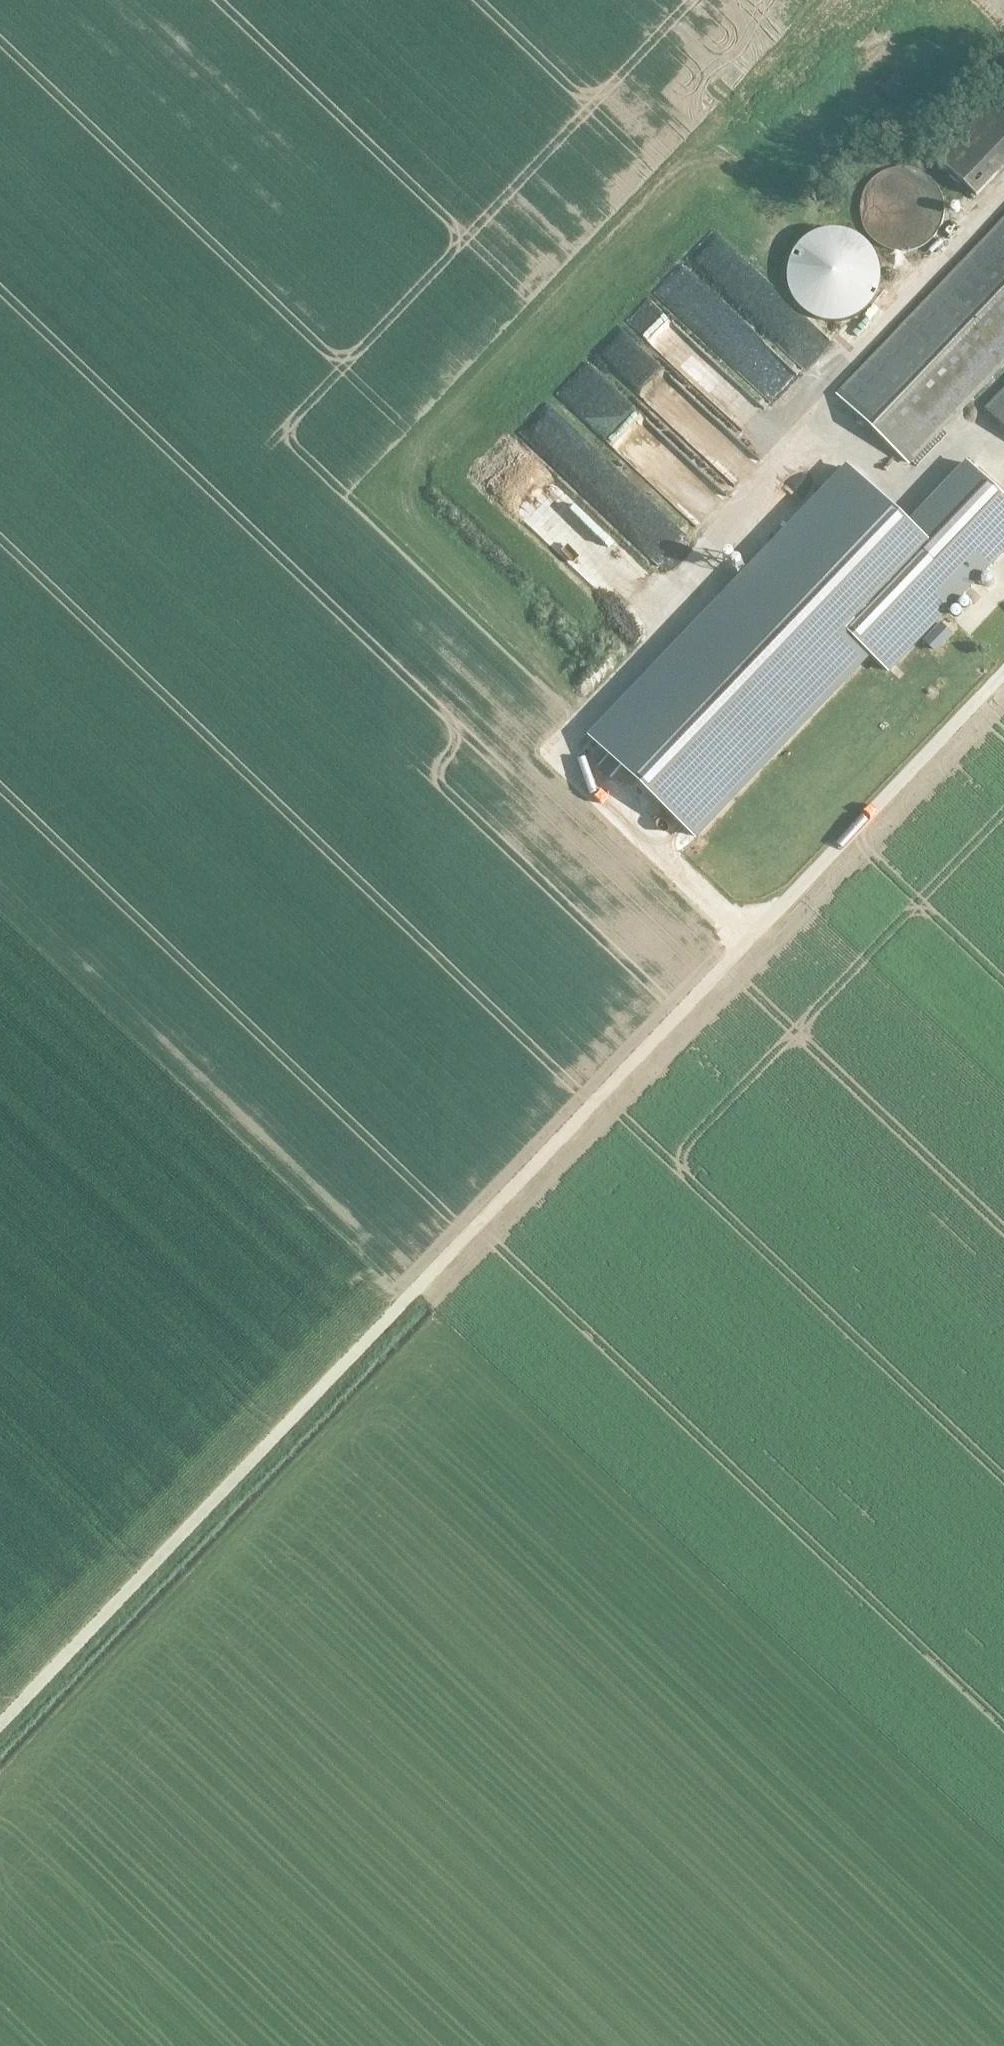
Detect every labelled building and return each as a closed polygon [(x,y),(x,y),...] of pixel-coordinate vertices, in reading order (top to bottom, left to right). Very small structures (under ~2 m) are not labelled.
[(936,158),(977,197),(1003,168),(1003,88),(936,158)] [(937,185),(935,182),(932,180),(930,177),(927,175),(923,173),(920,172),(917,170),(913,169),(910,169),(906,168),(902,168),(899,168),(895,169),(891,170),(888,171),(885,173),(881,174),(878,176),(875,179),(873,181),(870,184),(868,187),(866,190),(865,193),(863,197),(862,200),(862,204),(861,208),(861,211),(862,215),(862,219),(863,222),(864,226),(866,229),(867,232),(869,235),(872,238),(874,241),(877,243),(880,245),(883,247),(887,249),(890,250),(893,251),(897,252),(901,252),(904,252),(908,252),(912,251),(915,251),(919,249),(922,248),(925,246),(928,244),(931,242),(934,239),(936,236),(938,234),(940,230),(942,227),(943,224),(944,220),(945,217),(945,213),(945,209),(945,206),(944,202),(944,198),(942,195),(941,192),(939,188),(937,185)] [(814,420),(887,489),(1003,366),(1003,220),(814,420)] [(710,228),(689,250),(747,305),(757,294),(774,310),(785,298),(710,228)] [(872,248),(869,245),(866,242),(864,240),(860,238),(857,235),(854,234),(850,232),(846,231),(843,230),(839,230),(835,229),(831,230),(827,230),(823,231),(820,232),(816,233),(813,235),(809,237),(806,239),(803,241),(800,244),(798,247),(795,250),(793,253),(792,257),(790,260),(789,264),(788,268),(788,272),(787,276),(788,279),(788,283),(789,287),(790,291),(791,294),(793,298),(795,301),(797,304),(799,307),(802,310),(805,313),(808,315),(811,317),(815,319),(818,320),(822,321),(826,322),(830,323),(834,323),(837,323),(841,323),(845,322),(849,321),(852,319),(856,318),(859,316),(862,314),(865,311),(868,309),(871,306),(873,302),(875,299),(877,296),(878,292),(879,288),(880,285),(881,281),(881,277),(881,273),(881,269),(880,265),(879,262),(877,258),(876,255),(874,251),(872,248)] [(670,304),(699,334),(708,325),(679,295),(670,304)] [(723,330),(747,348),(760,333),(736,314),(723,330)] [(650,396),(669,376),(616,326),(590,353),(643,403),(650,396)] [(763,335),(751,348),(791,382),(803,368),(763,335)] [(987,410),(1003,426),(1003,392),(987,410)] [(1003,551),(1003,498),(1000,495),(982,477),(968,464),(909,527),(879,499),(849,469),(819,500),(786,535),(593,738),(611,756),(623,768),(696,837),(870,654),(872,656),(889,672),(890,670),(895,665),(945,613),(955,602),(970,586),(972,589),(978,582),(986,574),(993,566),(991,564),(1002,553),(1003,551)] [(798,481),(778,494),(787,509),(808,496),(798,481)]
